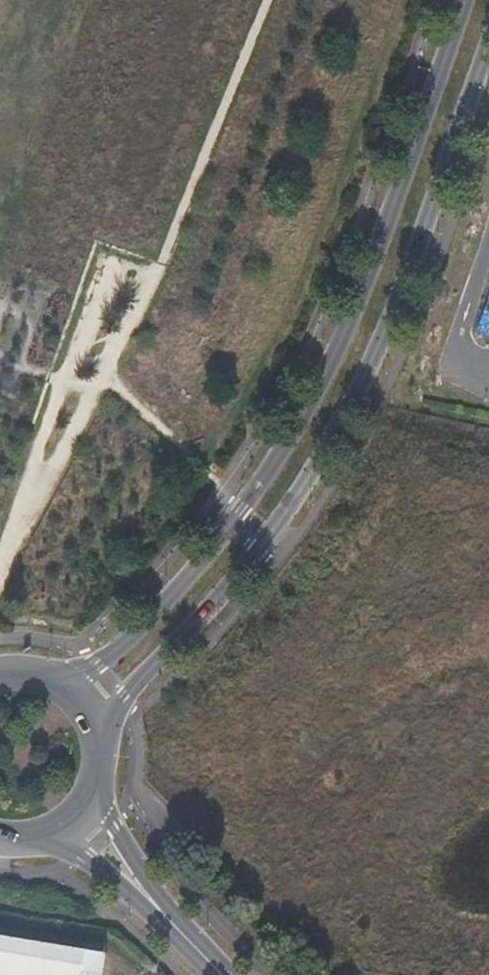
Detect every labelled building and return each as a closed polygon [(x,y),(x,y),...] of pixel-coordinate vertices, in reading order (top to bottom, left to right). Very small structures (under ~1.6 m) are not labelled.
[(107,953),(0,936),(0,947),(94,963),(92,974),(103,974),(107,953)] [(94,963),(0,947),(0,974),(92,974),(94,963)]
